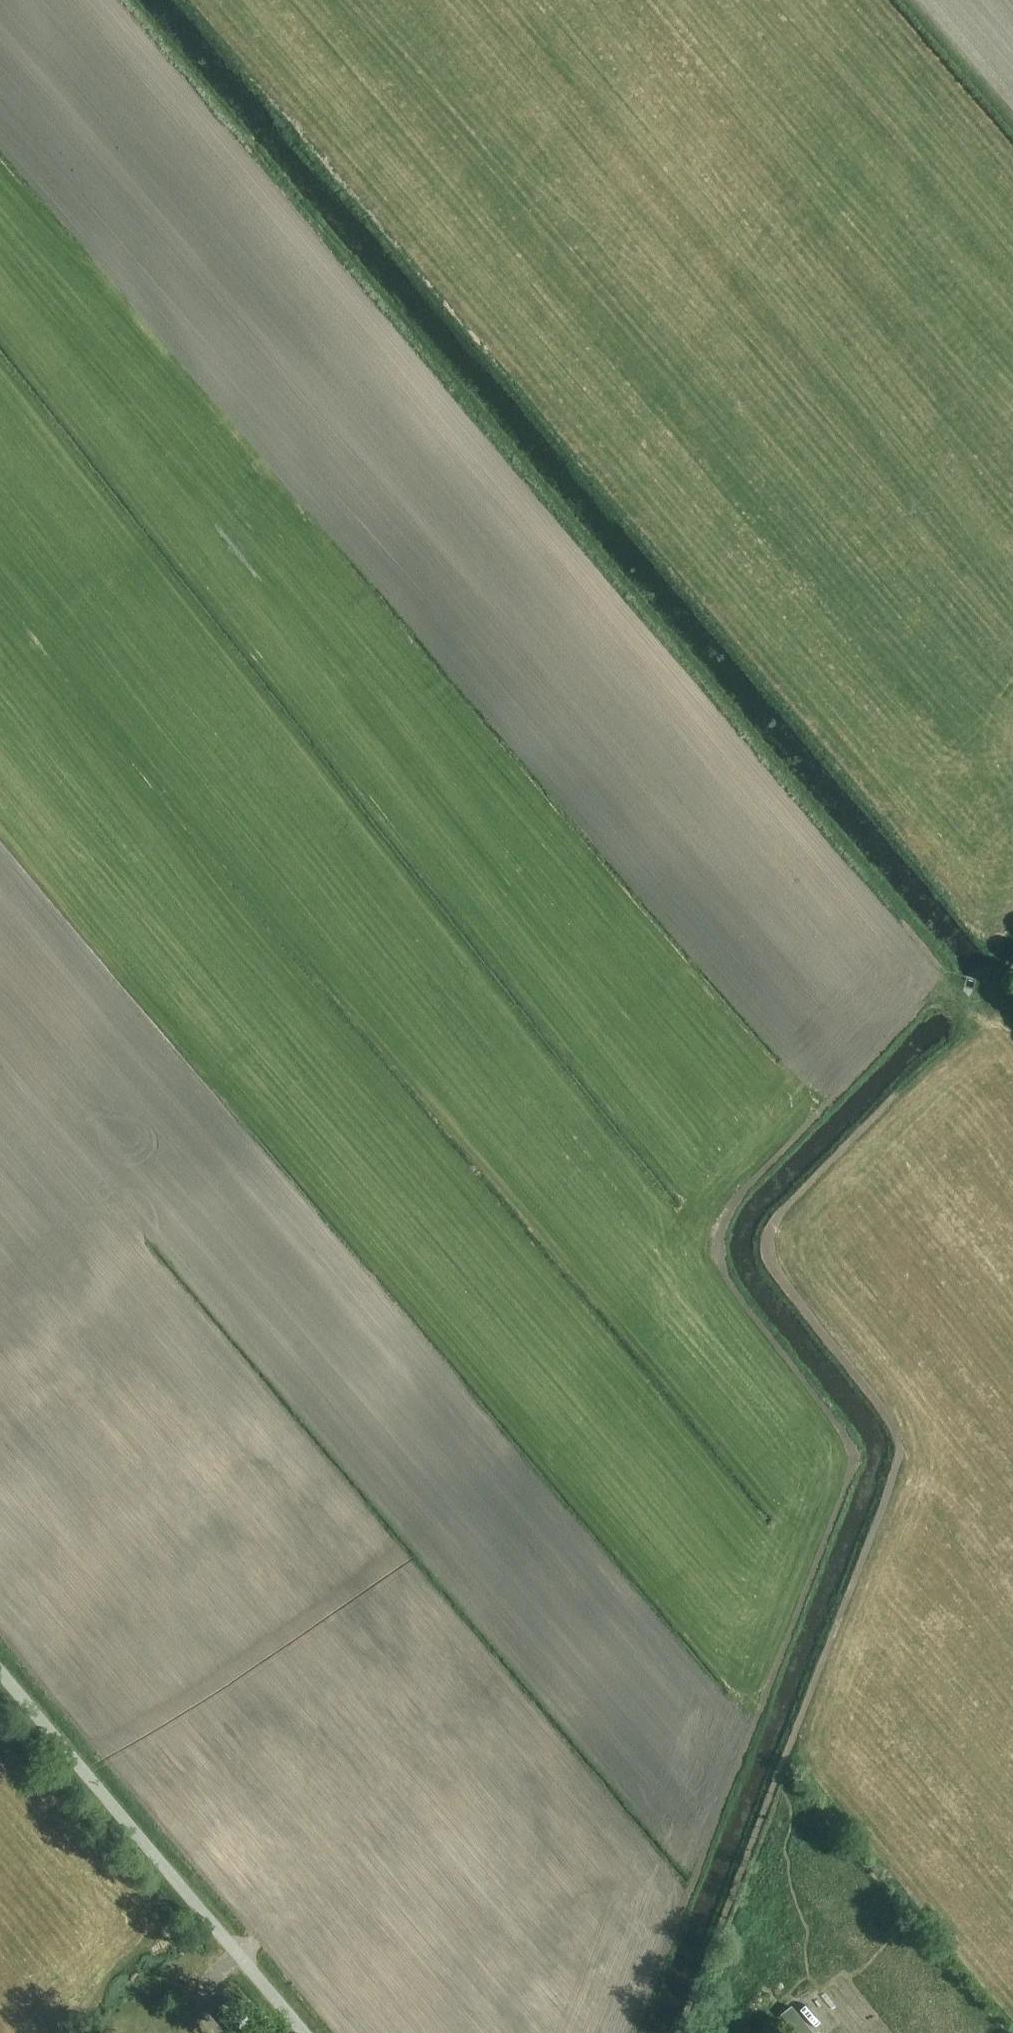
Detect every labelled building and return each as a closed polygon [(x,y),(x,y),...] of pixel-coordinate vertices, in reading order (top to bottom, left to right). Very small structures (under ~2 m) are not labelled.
[(795,2032),(814,2032),(791,2005),(780,2014),(795,2032)] [(247,2015),(246,2016),(230,2029),(233,2032),(263,2032),(247,2015)]
